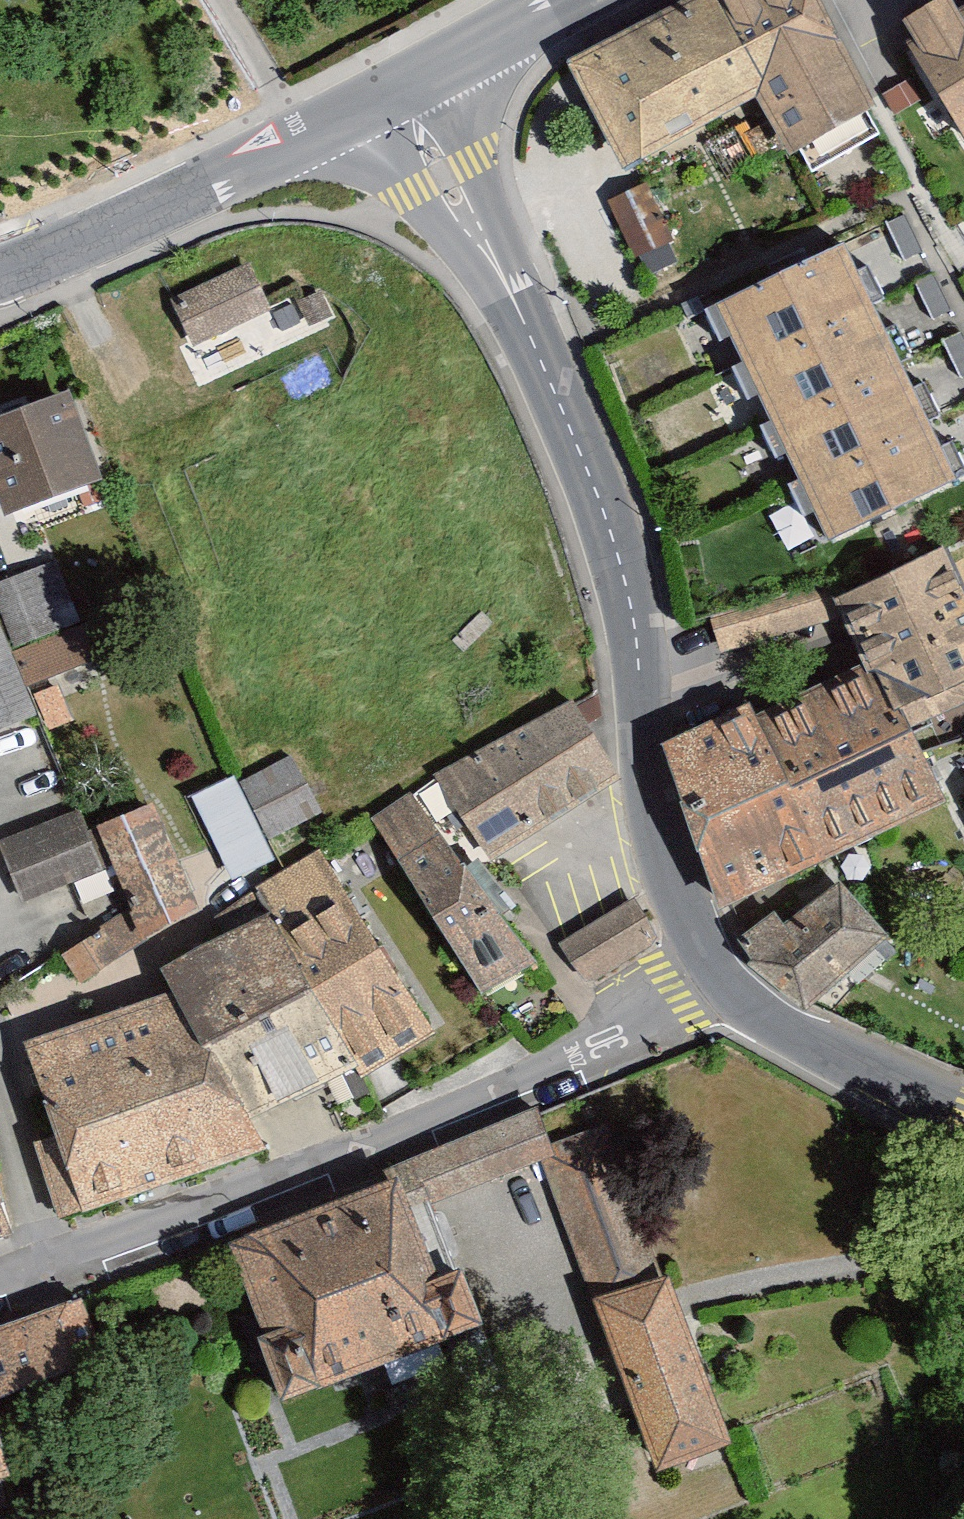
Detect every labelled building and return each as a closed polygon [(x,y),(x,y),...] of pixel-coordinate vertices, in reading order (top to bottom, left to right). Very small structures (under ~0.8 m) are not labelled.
[(572,58),(637,181),(733,131),(723,113),(762,92),(793,150),(873,105),(818,0),(679,0),(572,58)] [(918,28),(898,39),(963,157),(963,7),(960,0),(937,0),(911,14),(918,28)] [(675,239),(647,183),(607,203),(636,258),(675,239)] [(715,308),(827,535),(955,476),(844,242),(715,308)] [(170,295),(193,348),(278,312),(255,259),(170,295)] [(9,513),(105,473),(70,389),(0,417),(0,492),(9,513)] [(727,904),(954,804),(917,723),(929,718),(939,740),(963,731),(963,589),(941,544),(841,595),(876,665),(764,712),(760,698),(669,742),(727,904)] [(0,579),(0,732),(40,715),(14,655),(83,626),(53,557),(0,579)] [(571,695),(370,820),(493,1016),(541,987),(528,967),(546,956),(486,861),(622,775),(571,695)] [(29,1045),(86,1203),(273,1143),(258,1108),(359,1060),(371,1072),(442,1028),(319,845),(333,836),(287,750),(195,797),(232,872),(212,879),(207,855),(188,866),(162,801),(100,823),(144,923),(126,933),(119,919),(69,955),(88,983),(116,967),(133,998),(29,1045)] [(4,842),(27,904),(105,876),(83,814),(4,842)] [(840,869),(750,942),(806,1010),(896,937),(840,869)] [(559,944),(586,989),(663,943),(636,898),(559,944)] [(231,1235),(292,1390),(496,1311),(471,1248),(443,1259),(424,1209),(561,1156),(541,1105),(387,1165),(388,1174),(231,1235)] [(670,1273),(596,1297),(658,1467),(729,1439),(670,1273)] [(0,1327),(0,1384),(100,1350),(83,1299),(0,1327)] [(9,1473),(0,1443),(0,1476),(9,1473)]
